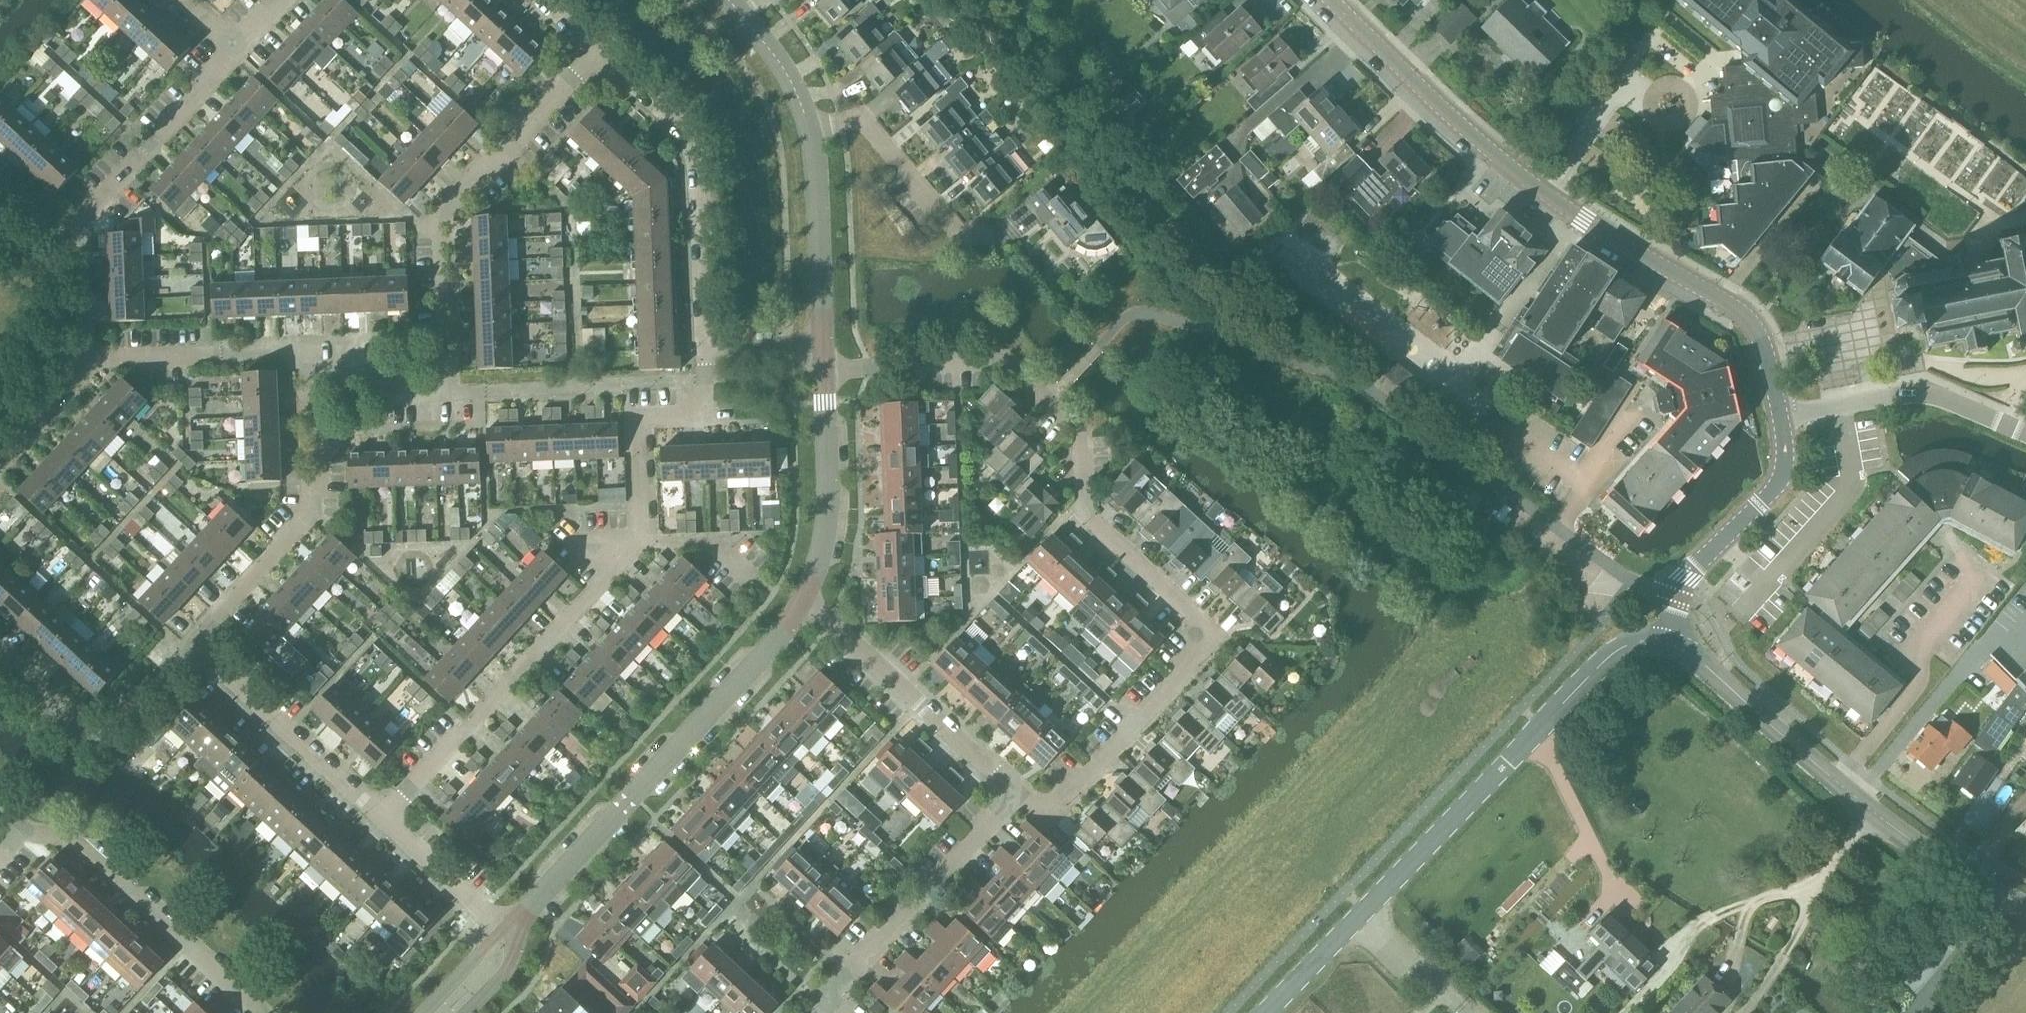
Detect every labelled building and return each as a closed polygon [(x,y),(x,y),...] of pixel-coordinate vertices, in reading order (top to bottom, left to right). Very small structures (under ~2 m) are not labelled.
[(105,12),(116,0),(92,0),(105,12)] [(143,3),(139,0),(116,0),(105,12),(121,27),(143,3)] [(342,29),(357,13),(343,0),(325,0),(319,7),(342,29)] [(441,1),(457,16),(471,0),(442,0),(441,1)] [(457,16),(473,30),(495,6),(489,0),(471,0),(457,16)] [(818,5),(834,23),(862,0),(824,0),(818,5)] [(1202,0),(1161,0),(1179,21),(1202,0)] [(1735,206),(1716,207),(1718,226),(1699,228),(1700,249),(1723,247),(1736,258),(1805,174),(1792,163),(1789,133),(1797,133),(1796,125),(1817,123),(1814,89),(1818,84),(1825,89),(1841,69),(1863,67),(1861,44),(1849,45),(1794,0),(1778,0),(1775,4),(1771,0),(1680,0),(1740,49),(1742,67),(1723,68),(1726,99),(1720,100),(1721,116),(1714,117),(1691,145),(1713,163),(1732,161),(1735,206)] [(1449,43),(1473,19),(1456,2),(1432,26),(1449,43)] [(137,42),(159,18),(143,3),(121,27),(137,42)] [(876,47),(886,38),(871,20),(880,12),(874,5),(872,3),(852,19),(860,29),(841,45),(856,63),(876,47)] [(1538,75),(1563,49),(1569,43),(1542,17),(1532,27),(1506,3),(1483,29),(1503,48),(1504,46),(1517,59),(1519,56),(1538,75)] [(495,6),(473,30),(489,46),(511,21),(495,6)] [(342,29),(319,7),(304,23),(328,45),(342,29)] [(1224,63),(1260,31),(1241,10),(1225,24),(1217,15),(1189,40),(1199,51),(1207,43),(1224,63)] [(387,29),(395,21),(388,15),(381,23),(387,29)] [(152,57),(175,33),(159,18),(137,42),(152,57)] [(395,21),(387,29),(394,35),(401,27),(395,21)] [(506,61),(528,36),(511,21),(489,46),(506,61)] [(328,45),(304,23),(289,39),(313,61),(328,45)] [(1633,46),(1640,37),(1631,30),(1624,39),(1633,46)] [(47,31),(39,39),(46,45),(54,37),(47,31)] [(919,59),(905,43),(895,31),(886,38),(876,47),(884,57),(864,73),(880,92),(909,68),(910,66),(919,59)] [(169,72),(191,48),(175,33),(152,57),(169,72)] [(506,61),(523,76),(545,51),(528,36),(506,61)] [(313,61),(289,39),(275,55),(299,77),(313,61)] [(931,49),(919,59),(910,66),(909,68),(917,77),(897,94),(912,112),(954,77),(940,59),(951,50),(943,40),(931,49)] [(1281,75),(1296,61),(1278,40),(1242,71),(1259,91),(1246,102),(1255,113),(1289,84),(1281,75)] [(375,42),(367,50),(377,60),(385,51),(375,42)] [(63,58),(70,50),(63,44),(56,52),(63,58)] [(412,53),(419,59),(427,50),(420,44),(412,53)] [(70,50),(63,58),(70,65),(77,57),(70,50)] [(444,65),(434,56),(427,50),(419,59),(436,74),(444,65)] [(299,77),(275,55),(260,72),(284,93),(299,77)] [(395,64),(385,55),(379,62),(388,71),(395,64)] [(50,73),(56,65),(50,59),(43,66),(50,73)] [(373,69),(382,78),(388,71),(379,62),(373,69)] [(56,65),(50,73),(56,79),(63,72),(56,65)] [(409,77),(400,69),(393,76),(402,84),(409,77)] [(95,87),(102,80),(95,73),(88,81),(95,87)] [(451,88),(459,80),(452,74),(444,82),(451,88)] [(387,83),(396,91),(402,84),(393,76),(387,83)] [(977,118),(969,109),(971,107),(960,93),(969,85),(961,76),(946,89),(949,94),(935,106),(942,114),(923,131),(938,149),(958,133),(968,125),(977,118)] [(239,94),(262,116),(277,100),(254,78),(239,94)] [(102,80),(95,87),(102,94),(109,86),(102,80)] [(451,88),(458,94),(466,86),(459,80),(451,88)] [(81,102),(88,94),(82,88),(74,95),(81,102)] [(52,89),(45,97),(51,103),(58,95),(52,89)] [(1285,137),(1292,131),(1301,123),(1310,135),(1339,110),(1321,89),(1308,101),(1299,90),(1268,117),(1285,137)] [(358,91),(352,97),(361,105),(367,99),(358,91)] [(88,94),(81,102),(87,108),(94,100),(88,94)] [(262,116),(239,94),(224,110),(248,132),(262,116)] [(15,110),(0,96),(0,126),(15,110)] [(352,97),(346,104),(355,112),(361,105),(352,97)] [(361,105),(369,113),(375,107),(367,99),(361,105)] [(439,118),(463,141),(478,124),(454,102),(439,118)] [(121,111),(127,117),(134,109),(127,104),(121,111)] [(477,112),(484,118),(492,110),(485,104),(477,112)] [(355,112),(363,120),(369,113),(361,105),(355,112)] [(591,112),(569,137),(634,196),(641,371),(672,369),(672,373),(679,373),(679,357),(673,358),(666,181),(601,121),(605,117),(593,106),(589,110),(591,112)] [(0,126),(0,141),(8,148),(30,125),(15,110),(0,126)] [(248,132),(224,110),(210,126),(233,148),(248,132)] [(988,110),(978,118),(977,118),(968,125),(958,133),(965,142),(946,158),(962,178),(981,162),(992,153),(1005,141),(998,132),(994,135),(987,127),(995,119),(988,110)] [(1339,110),(1310,135),(1321,147),(1313,154),(1321,163),(1313,170),(1323,181),(1354,154),(1345,143),(1358,132),(1339,110)] [(463,141),(439,118),(424,134),(448,156),(463,141)] [(107,126),(113,131),(120,124),(114,119),(107,126)] [(328,135),(333,129),(325,122),(320,128),(328,135)] [(30,125),(8,148),(24,163),(46,139),(30,125)] [(233,148),(210,126),(195,142),(218,163),(233,148)] [(308,139),(316,147),(322,141),(314,133),(308,139)] [(448,156),(424,134),(410,150),(433,172),(448,156)] [(334,140),(343,148),(348,143),(340,135),(334,140)] [(1010,137),(1005,141),(992,153),(981,162),(989,171),(969,187),(985,205),(1025,172),(1009,154),(1018,146),(1010,137)] [(46,139),(24,163),(40,178),(62,154),(46,139)] [(218,163),(195,142),(180,158),(204,179),(218,163)] [(349,142),(343,149),(353,158),(359,152),(349,142)] [(1408,191),(1428,172),(1401,143),(1380,162),(1389,171),(1380,181),(1358,157),(1327,187),(1362,224),(1403,185),(1408,191)] [(1022,144),(1013,152),(1027,169),(1036,161),(1022,144)] [(1191,198),(1230,165),(1213,146),(1175,179),(1191,198)] [(1261,178),(1273,167),(1253,146),(1242,157),(1261,178)] [(433,172),(410,150),(395,166),(419,188),(433,172)] [(56,193),(78,169),(62,154),(40,178),(56,193)] [(553,154),(538,170),(555,185),(570,169),(553,154)] [(204,179),(180,158),(165,173),(189,195),(204,179)] [(1989,176),(1981,194),(2003,203),(2019,167),(1998,158),(1990,176),(1989,176)] [(284,165),(292,173),(298,167),(290,159),(284,165)] [(292,173),(284,165),(278,171),(286,179),(292,173)] [(380,182),(404,204),(419,188),(395,166),(380,182)] [(198,204),(189,195),(165,173),(150,190),(183,220),(198,204)] [(575,182),(569,190),(575,195),(581,187),(575,182)] [(272,184),(268,188),(274,194),(277,190),(272,184)] [(1077,202),(1063,187),(1057,192),(1050,184),(1029,202),(1068,248),(1079,238),(1082,241),(1090,244),(1097,245),(1105,242),(1112,236),(1098,220),(1095,223),(1092,220),(1092,219),(1077,202)] [(1241,234),(1261,217),(1236,188),(1216,205),(1241,234)] [(255,197),(263,204),(269,198),(261,190),(255,197)] [(1846,283),(1862,296),(1882,270),(1906,238),(1914,227),(1873,196),(1842,237),(1840,236),(1831,247),(1825,242),(1819,242),(1813,251),(1813,257),(1820,261),(1819,263),(1837,276),(1834,279),(1843,286),(1846,283)] [(263,204),(255,197),(249,204),(256,211),(263,204)] [(1285,214),(1273,199),(1264,207),(1276,221),(1285,214)] [(1447,266),(1498,304),(1520,278),(1523,281),(1536,266),(1533,264),(1542,252),(1529,242),(1532,238),(1525,232),(1526,231),(1499,210),(1482,231),(1481,230),(1478,234),(1457,217),(1452,224),(1451,223),(1442,224),(1431,238),(1432,246),(1434,247),(1431,251),(1449,264),(1447,266)] [(561,214),(550,214),(550,222),(562,222),(561,214)] [(201,225),(212,236),(221,226),(210,215),(201,225)] [(506,215),(473,217),(474,239),(507,237),(506,215)] [(130,219),(130,233),(108,234),(109,256),(142,255),(154,255),(153,233),(155,233),(154,218),(130,219)] [(232,235),(238,228),(229,220),(223,226),(232,235)] [(398,234),(406,234),(405,222),(397,223),(398,234)] [(362,236),(362,224),(352,224),(352,236),(362,236)] [(362,224),(362,236),(371,235),(371,224),(362,224)] [(319,237),(318,225),(309,226),(309,238),(319,237)] [(318,225),(319,237),(328,237),(328,225),(318,225)] [(217,232),(226,241),(232,235),(223,226),(217,232)] [(294,226),(285,227),(280,227),(281,239),(295,238),(294,226)] [(281,239),(280,227),(266,228),(266,239),(281,239)] [(246,237),(239,230),(238,228),(232,235),(240,243),(246,237)] [(232,235),(226,241),(235,249),(240,243),(232,235)] [(507,237),(474,239),(475,260),(508,259),(507,237)] [(2004,245),(2000,243),(1998,246),(2001,248),(2004,263),(1990,266),(1989,261),(1985,262),(1986,267),(1969,270),(1967,260),(1970,257),(1968,256),(1965,259),(1949,262),(1945,259),(1944,262),(1946,264),(1941,265),(1906,238),(1882,270),(1891,277),(1891,281),(1890,284),(1894,286),(1892,294),(1888,295),(1888,298),(1893,297),(1898,304),(1890,305),(1895,333),(1895,334),(1913,331),(1914,336),(1918,339),(1924,338),(1926,348),(1924,353),(1928,354),(1931,348),(1943,346),(1943,351),(1947,350),(1947,346),(1962,344),(1963,351),(1961,356),(1965,357),(1966,353),(1982,350),(1987,353),(1988,350),(1984,348),(1983,339),(1997,336),(1998,340),(2002,339),(2001,335),(2017,332),(2019,343),(2016,344),(2012,348),(2013,351),(2016,353),(2020,353),(2023,349),(2025,349),(2025,241),(2004,245)] [(190,253),(202,252),(202,244),(190,244),(190,253)] [(552,257),(563,257),(563,248),(551,248),(552,257)] [(1553,271),(1549,276),(1537,294),(1540,295),(1529,312),(1523,308),(1498,345),(1510,353),(1504,361),(1562,400),(1585,367),(1563,352),(1594,306),(1612,280),(1615,276),(1572,248),(1556,273),(1553,271)] [(202,252),(190,253),(191,262),(203,261),(202,252)] [(143,276),(142,255),(109,256),(110,278),(143,276)] [(564,277),(563,266),(563,257),(552,257),(553,277),(564,277)] [(508,259),(475,260),(476,282),(509,281),(508,259)] [(144,298),(143,277),(143,276),(110,278),(111,299),(144,298)] [(409,310),(408,277),(386,278),(387,311),(409,310)] [(387,311),(386,278),(364,279),(365,312),(387,311)] [(365,312),(364,279),(342,280),(344,313),(365,312)] [(322,314),(321,280),(299,281),(300,315),(322,314)] [(344,313),(342,280),(321,280),(322,314),(344,313)] [(1612,280),(1594,306),(1606,314),(1596,329),(1612,341),(1641,299),(1612,280)] [(300,315),(299,281),(277,282),(279,315),(300,315)] [(509,281),(476,282),(477,304),(509,302),(509,281)] [(279,315),(277,282),(256,283),(257,316),(279,315)] [(257,316),(256,283),(234,284),(235,317),(257,316)] [(235,317),(234,284),(212,285),(213,318),(235,317)] [(593,286),(583,286),(584,300),(593,300),(593,286)] [(192,296),(204,296),(204,287),(192,287),(192,296)] [(553,301),(565,300),(564,291),(553,291),(553,301)] [(204,296),(192,296),(192,305),(205,305),(204,296)] [(145,320),(144,299),(144,298),(111,299),(112,321),(145,320)] [(565,300),(553,301),(554,310),(565,310),(565,300)] [(509,302),(477,304),(478,325),(510,324),(509,302)] [(1675,422),(1601,504),(1639,538),(1656,518),(1655,517),(1662,508),(1661,507),(1676,490),(1678,491),(1685,482),(1687,484),(1704,465),(1703,463),(1710,455),(1709,453),(1725,436),(1726,437),(1738,423),(1741,423),(1726,362),(1724,363),(1684,337),(1685,335),(1664,321),(1636,363),(1668,384),(1665,389),(1666,392),(1658,394),(1655,399),(1656,405),(1658,406),(1659,413),(1664,416),(1670,415),(1671,418),(1675,422)] [(510,324),(478,325),(478,347),(511,346),(510,324)] [(605,329),(582,330),(583,353),(606,352),(605,329)] [(555,345),(567,344),(566,335),(555,336),(555,345)] [(567,344),(555,345),(556,354),(567,353),(567,344)] [(1612,371),(1620,359),(1626,350),(1618,345),(1604,366),(1612,371)] [(479,369),(512,368),(511,346),(478,347),(479,369)] [(607,354),(585,355),(586,367),(607,366),(607,354)] [(1458,431),(1467,418),(1395,364),(1386,377),(1458,431)] [(245,396),(277,394),(277,372),(244,373),(245,396)] [(1612,372),(1572,431),(1569,436),(1591,449),(1632,385),(1612,372)] [(147,402),(123,379),(108,395),(132,418),(147,402)] [(994,385),(978,402),(994,416),(980,432),(996,447),(1011,430),(1012,432),(1027,415),(1020,409),(1024,405),(1017,398),(1013,403),(994,385)] [(190,398),(202,398),(201,388),(190,389),(190,398)] [(277,394),(245,396),(246,417),(278,416),(277,394)] [(93,411),(118,434),(132,418),(108,395),(93,411)] [(202,398),(190,398),(191,408),(202,407),(202,398)] [(930,403),(880,405),(881,427),(917,425),(916,413),(930,412),(930,403)] [(595,407),(595,418),(605,418),(605,406),(595,407)] [(595,418),(595,407),(586,407),(586,419),(595,418)] [(553,420),(552,408),(544,409),(544,420),(553,420)] [(552,408),(553,420),(561,420),(561,408),(552,408)] [(509,422),(509,410),(499,411),(500,422),(509,422)] [(509,410),(509,422),(519,422),(518,410),(509,410)] [(79,427),(103,449),(118,434),(93,411),(79,427)] [(947,424),(955,424),(955,412),(947,412),(947,424)] [(278,416),(246,417),(247,439),(279,437),(278,416)] [(955,424),(947,424),(948,435),(956,434),(955,424)] [(595,426),(597,458),(619,457),(617,425),(595,426)] [(882,448),(918,447),(917,425),(881,427),(882,448)] [(597,458),(595,426),(574,427),(575,459),(597,458)] [(64,442),(88,465),(103,449),(79,427),(64,442)] [(554,460),(552,427),(531,428),(532,461),(554,460)] [(575,459),(574,427),(552,427),(554,460),(575,459)] [(532,461),(531,428),(509,429),(511,462),(532,461)] [(511,462),(509,429),(487,430),(489,463),(511,462)] [(202,430),(190,430),(190,440),(202,440),(202,430)] [(1011,430),(996,447),(982,463),(996,476),(997,477),(1011,489),(1013,491),(1028,475),(1029,477),(1044,460),(1037,455),(1042,449),(1035,443),(1030,448),(1012,432),(1011,430)] [(279,437),(247,439),(247,460),(280,459),(279,437)] [(191,450),(202,450),(202,440),(190,440),(191,450)] [(49,458),(74,481),(88,465),(64,442),(49,458)] [(771,445),(770,445),(747,446),(749,478),(772,477),(771,445)] [(177,446),(171,453),(180,461),(186,454),(177,446)] [(727,479),(726,446),(704,447),(705,480),(727,479)] [(749,478),(747,446),(726,446),(727,479),(749,478)] [(705,480),(704,447),(683,448),(684,481),(705,480)] [(882,470),(919,468),(918,447),(882,448),(882,470)] [(684,481),(683,448),(661,449),(662,482),(684,481)] [(1972,457),(1968,455),(1965,454),(1959,452),(1956,452),(1953,451),(1946,450),(1940,450),(1937,451),(1931,452),(1928,452),(1922,454),(1916,457),(1913,458),(1910,460),(1905,464),(1901,467),(1897,471),(1913,485),(1907,491),(1904,488),(1806,596),(1842,628),(1939,520),(1949,518),(2014,552),(2025,530),(2025,504),(1972,475),(1969,480),(1962,476),(1972,457)] [(456,452),(457,484),(479,484),(478,451),(456,452)] [(457,484),(456,452),(434,453),(435,485),(457,484)] [(435,485),(434,453),(412,454),(414,486),(435,485)] [(189,469),(195,462),(186,454),(180,461),(189,469)] [(414,486),(412,454),(391,455),(392,487),(414,486)] [(949,467),(957,467),(956,454),(949,455),(949,467)] [(168,467),(154,455),(148,462),(153,467),(153,466),(162,474),(168,467)] [(347,456),(348,488),(370,488),(369,455),(347,456)] [(392,487),(391,455),(369,455),(370,488),(392,487)] [(34,474),(59,497),(74,481),(49,458),(34,474)] [(280,459),(247,460),(248,483),(281,481),(280,459)] [(1136,461),(1107,494),(1114,500),(1109,505),(1115,510),(1120,505),(1138,522),(1153,506),(1152,505),(1139,493),(1154,476),(1136,461)] [(147,473),(156,481),(162,474),(153,466),(153,467),(147,473)] [(957,467),(949,467),(950,478),(957,478),(957,467)] [(883,491),(920,490),(919,468),(882,470),(883,491)] [(183,480),(174,472),(167,479),(176,487),(183,480)] [(19,490),(34,504),(44,513),(59,497),(34,474),(19,490)] [(1028,475),(1013,491),(1028,505),(1014,521),(1031,537),(1060,505),(1054,499),(1058,494),(1051,488),(1047,493),(1029,477),(1028,475)] [(997,477),(992,483),(1005,495),(1011,489),(997,477)] [(161,486),(170,494),(176,487),(167,479),(161,486)] [(625,489),(616,489),(617,502),(626,502),(625,489)] [(884,513),(920,512),(920,490),(883,491),(884,513)] [(1153,506),(1138,522),(1145,529),(1140,534),(1146,539),(1151,535),(1169,551),(1185,535),(1184,534),(1170,522),(1184,506),(1166,490),(1152,505),(1153,506)] [(1473,490),(1465,501),(1474,508),(1483,497),(1473,490)] [(139,499),(130,491),(124,498),(133,506),(139,499)] [(577,495),(567,496),(567,505),(577,504),(577,495)] [(14,498),(6,506),(13,512),(20,504),(14,498)] [(117,505),(126,513),(133,506),(124,498),(117,505)] [(782,498),(766,499),(767,516),(782,516),(782,498)] [(1216,503),(1212,507),(1219,514),(1224,509),(1216,503)] [(153,512),(144,504),(138,511),(147,519),(153,512)] [(214,522),(238,544),(253,528),(229,506),(214,522)] [(131,518),(140,526),(147,519),(138,511),(131,518)] [(886,535),(912,534),(921,534),(920,512),(884,513),(885,535),(886,535)] [(496,523),(504,531),(519,516),(518,515),(504,515),(496,523)] [(764,518),(765,531),(774,530),(774,518),(764,518)] [(1216,564),(1215,562),(1201,550),(1215,534),(1197,518),(1184,534),(1185,535),(1169,551),(1176,558),(1171,562),(1178,569),(1183,564),(1202,581),(1206,577),(1205,576),(1216,564)] [(730,532),(729,520),(720,521),(720,532),(730,532)] [(729,520),(730,532),(739,532),(739,520),(729,520)] [(39,536),(46,528),(40,522),(32,530),(39,536)] [(199,538),(223,560),(238,544),(214,522),(199,538)] [(687,534),(686,522),(676,523),(677,534),(687,534)] [(686,522),(687,534),(697,534),(696,522),(686,522)] [(110,531),(101,523),(94,530),(103,538),(110,531)] [(488,531),(497,539),(503,533),(494,525),(488,531)] [(46,528),(39,536),(45,542),(53,534),(46,528)] [(458,541),(458,529),(448,529),(448,542),(458,541)] [(458,529),(458,541),(468,541),(468,529),(458,529)] [(88,537),(97,545),(103,538),(94,530),(88,537)] [(415,531),(415,543),(425,542),(424,530),(415,531)] [(415,543),(415,531),(406,531),(406,543),(415,543)] [(497,539),(488,531),(482,538),(490,546),(497,539)] [(373,544),(373,533),(363,533),(364,545),(373,544)] [(373,533),(373,544),(382,544),(382,533),(373,533)] [(921,534),(912,534),(886,535),(885,535),(876,535),(877,557),(913,555),(922,555),(921,534)] [(1071,547),(1078,539),(1072,534),(1065,541),(1071,547)] [(356,557),(332,535),(317,551),(341,573),(356,557)] [(1051,536),(1027,563),(1043,577),(1067,551),(1051,536)] [(110,544),(119,553),(125,546),(116,537),(110,544)] [(185,554),(208,576),(223,560),(199,538),(185,554)] [(1078,539),(1071,547),(1078,552),(1084,544),(1078,539)] [(952,554),(960,554),(960,541),(952,542),(952,554)] [(1205,576),(1206,577),(1211,581),(1207,586),(1214,592),(1217,588),(1237,604),(1252,588),(1252,587),(1237,575),(1252,559),(1234,543),(1215,562),(1216,564),(1205,576)] [(113,560),(119,553),(110,544),(104,551),(113,560)] [(369,558),(381,558),(380,547),(369,547),(369,558)] [(69,549),(62,557),(69,564),(76,556),(69,549)] [(341,573),(317,551),(302,567),(326,589),(341,573)] [(1067,551),(1043,577),(1059,592),(1083,566),(1067,551)] [(567,575),(543,553),(528,569),(552,591),(567,575)] [(185,554),(170,570),(194,592),(208,576),(185,554)] [(960,554),(952,554),(953,565),(961,565),(960,554)] [(655,561),(662,568),(668,562),(661,555),(655,561)] [(878,578),(914,577),(913,555),(877,557),(878,578)] [(76,570),(83,562),(76,556),(69,564),(76,570)] [(458,563),(467,571),(473,565),(464,557),(458,563)] [(707,580),(695,569),(683,558),(668,574),(692,596),(707,580)] [(662,568),(655,561),(649,567),(657,574),(662,568)] [(467,571),(458,563),(453,570),(461,578),(467,571)] [(1103,576),(1110,569),(1103,563),(1097,570),(1103,576)] [(1075,607),(1099,580),(1083,566),(1059,592),(1075,607)] [(326,589),(302,567),(287,583),(312,605),(326,589)] [(0,577),(0,607),(1,608),(23,584),(8,569),(0,577)] [(552,591),(528,569),(513,585),(537,607),(552,591)] [(1110,569),(1103,576),(1110,582),(1116,575),(1110,569)] [(155,586),(179,608),(194,592),(170,570),(155,586)] [(1252,588),(1237,604),(1243,610),(1238,615),(1245,621),(1249,617),(1269,635),(1284,619),(1269,604),(1283,588),(1265,572),(1252,587),(1252,588)] [(1902,604),(1921,583),(1910,573),(1891,595),(1902,604)] [(692,596),(668,574),(654,590),(677,612),(692,596)] [(929,577),(914,577),(878,578),(879,601),(915,599),(930,598),(929,577)] [(102,579),(94,587),(102,594),(109,586),(102,579)] [(445,579),(437,587),(446,595),(454,587),(445,579)] [(714,579),(704,588),(721,607),(731,598),(714,579)] [(1091,621),(1115,595),(1099,580),(1075,607),(1091,621)] [(312,605),(287,583),(273,599),(297,621),(312,605)] [(23,584),(1,608),(17,623),(39,598),(23,584)] [(537,607),(513,585),(499,601),(523,623),(537,607)] [(954,597),(963,597),(962,585),(954,585),(954,597)] [(109,601),(116,592),(109,586),(102,594),(109,601)] [(179,608),(155,586),(140,602),(164,624),(179,608)] [(626,593),(633,600),(639,593),(632,586),(626,593)] [(425,600),(434,608),(444,597),(435,588),(425,600)] [(677,612),(654,590),(639,606),(663,628),(677,612)] [(1134,605),(1141,597),(1136,592),(1129,600),(1134,605)] [(633,600),(626,593),(620,599),(627,607),(633,600)] [(1106,635),(1131,609),(1115,595),(1091,621),(1106,635)] [(963,597),(954,597),(955,609),(963,608),(963,597)] [(1141,597),(1134,605),(1142,612),(1149,604),(1141,597)] [(39,598),(17,623),(32,637),(55,613),(55,612),(39,598)] [(297,621),(273,599),(258,615),(282,637),(297,621)] [(915,599),(879,601),(880,623),(916,621),(915,599)] [(424,619),(432,610),(434,608),(425,600),(415,611),(424,619)] [(988,605),(996,612),(1004,619),(1009,614),(993,600),(988,605)] [(523,623),(499,601),(484,617),(508,639),(523,623)] [(48,652),(78,620),(62,605),(55,612),(55,613),(32,637),(48,652)] [(381,612),(390,619),(396,613),(387,605),(381,612)] [(663,628),(639,606),(624,622),(648,644),(663,628)] [(1030,607),(1023,615),(1030,622),(1038,614),(1030,607)] [(1103,643),(1117,656),(1147,624),(1131,609),(1106,635),(1108,637),(1103,643)] [(1878,609),(1875,612),(1855,634),(1866,644),(1889,618),(1878,609)] [(134,624),(142,616),(136,610),(128,619),(134,624)] [(1796,663),(1826,626),(1807,610),(1777,648),(1796,663)] [(375,618),(384,626),(390,619),(381,612),(375,618)] [(390,619),(399,627),(405,620),(396,613),(390,619)] [(1009,614),(1004,619),(1013,628),(1018,622),(1009,614)] [(243,631),(267,653),(282,637),(258,615),(243,631)] [(142,616),(134,624),(140,630),(148,622),(142,616)] [(508,639),(484,617),(469,632),(493,655),(508,639)] [(1037,617),(1031,624),(1039,631),(1045,625),(1037,617)] [(597,625),(604,631),(610,626),(602,618),(597,625)] [(399,627),(390,619),(384,626),(393,634),(399,627)] [(78,620),(48,652),(64,667),(87,642),(86,642),(93,634),(78,620)] [(648,644),(624,622),(609,638),(633,660),(648,644)] [(1134,671),(1174,627),(1168,622),(1158,633),(1147,624),(1117,656),(1134,671)] [(604,631),(597,625),(591,631),(598,637),(604,631)] [(1826,626),(1796,663),(1814,678),(1845,641),(1826,626)] [(965,630),(933,665),(948,680),(972,653),(973,654),(982,646),(965,630)] [(493,655),(469,632),(455,648),(479,671),(493,655)] [(364,641),(356,633),(350,640),(358,647),(364,641)] [(1033,637),(1028,642),(1036,649),(1041,644),(1033,637)] [(633,660),(609,638),(595,654),(618,676),(633,660)] [(344,646),(352,654),(358,647),(350,640),(344,646)] [(1845,641),(1814,678),(1833,694),(1864,657),(1845,641)] [(87,642),(64,667),(80,681),(103,657),(87,642)] [(1239,657),(1221,676),(1237,691),(1239,689),(1251,676),(1267,691),(1284,673),(1251,643),(1245,650),(1240,646),(1234,653),(1239,657)] [(1045,657),(1050,652),(1041,644),(1036,649),(1045,657)] [(479,671),(455,648),(440,664),(464,686),(479,671)] [(567,657),(574,664),(580,657),(573,650),(567,657)] [(384,653),(376,662),(383,667),(390,659),(384,653)] [(964,694),(988,668),(973,654),(972,653),(948,680),(964,694)] [(618,676),(595,654),(580,670),(604,692),(618,676)] [(96,696),(119,672),(103,657),(80,681),(96,696)] [(574,664),(567,657),(560,663),(568,671),(574,664)] [(1082,664),(1106,687),(1113,680),(1089,657),(1082,664)] [(1864,657),(1833,694),(1852,709),(1882,672),(1864,657)] [(389,673),(397,664),(390,659),(383,667),(389,673)] [(307,662),(293,677),(313,696),(328,680),(320,673),(307,662)] [(1982,672),(2006,695),(2015,685),(1992,662),(1982,672)] [(425,681),(449,703),(464,686),(440,664),(425,681)] [(328,680),(334,674),(326,666),(320,673),(328,680)] [(1066,666),(1061,671),(1067,678),(1072,672),(1066,666)] [(988,668),(964,694),(980,709),(1005,683),(988,668)] [(604,692),(580,670),(565,686),(589,708),(604,692)] [(854,704),(820,671),(805,687),(832,712),(840,704),(847,711),(854,704)] [(1078,687),(1083,682),(1072,672),(1067,678),(1078,687)] [(1882,672),(1852,709),(1871,725),(1901,687),(1882,672)] [(996,723),(1029,687),(1015,673),(1005,684),(1005,683),(980,709),(996,723)] [(1209,688),(1192,707),(1208,722),(1209,721),(1222,708),(1238,722),(1255,704),(1239,689),(1237,691),(1221,676),(1216,682),(1211,678),(1205,684),(1209,688)] [(2015,681),(2025,692),(2025,688),(2017,679),(2015,681)] [(413,697),(421,689),(415,683),(407,691),(413,697)] [(1955,782),(1977,797),(1996,770),(1990,765),(1986,763),(2025,708),(2025,693),(2017,683),(2015,685),(2007,696),(1973,743),(1980,748),(1975,755),(1975,754),(1967,765),(1955,782)] [(335,686),(313,710),(329,725),(351,701),(335,686)] [(790,703),(825,736),(839,721),(831,713),(832,712),(805,687),(790,703)] [(1029,687),(996,723),(1012,738),(1036,712),(1038,714),(1048,704),(1029,687)] [(1097,711),(1105,702),(1089,687),(1080,696),(1097,711)] [(421,689),(413,697),(420,703),(427,694),(421,689)] [(531,695),(539,702),(545,696),(537,689),(531,695)] [(544,708),(568,730),(582,714),(559,692),(544,708)] [(539,702),(531,695),(525,701),(533,709),(539,702)] [(216,711),(222,704),(216,700),(210,706),(216,711)] [(196,701),(171,728),(187,742),(211,715),(196,701)] [(345,739),(367,716),(351,701),(329,725),(345,739)] [(825,736),(790,703),(775,719),(802,744),(803,743),(811,751),(825,736)] [(222,704),(216,711),(222,717),(228,710),(222,704)] [(1180,720),(1162,739),(1179,754),(1179,753),(1187,761),(1201,746),(1209,754),(1225,736),(1209,721),(1208,722),(1192,707),(1186,713),(1182,709),(1175,716),(1180,720)] [(1257,707),(1251,713),(1260,721),(1266,715),(1257,707)] [(568,730),(544,708),(529,724),(553,746),(568,730)] [(1044,720),(1038,714),(1036,712),(1012,738),(1028,753),(1059,719),(1051,712),(1044,720)] [(211,715),(187,742),(203,757),(228,730),(211,715)] [(361,754),(383,730),(367,716),(345,739),(361,754)] [(1928,726),(1908,750),(1933,771),(1950,749),(1957,755),(1972,737),(1952,720),(1950,723),(1941,717),(1931,729),(1928,726)] [(761,734),(788,759),(794,766),(799,760),(793,754),(802,744),(775,719),(761,734)] [(1044,768),(1068,742),(1059,733),(1066,726),(1059,719),(1028,753),(1044,768)] [(501,727),(509,734),(515,728),(508,720),(501,727)] [(553,746),(529,724),(515,740),(539,761),(553,746)] [(874,725),(860,740),(864,745),(872,736),(874,736),(879,741),(885,735),(874,725)] [(509,734),(501,727),(495,734),(503,741),(509,734)] [(248,741),(254,734),(248,729),(242,736),(248,741)] [(211,781),(226,765),(244,745),(228,730),(203,757),(194,766),(211,781)] [(377,769),(399,745),(383,730),(361,754),(377,769)] [(144,731),(137,739),(150,750),(157,743),(144,731)] [(254,734),(248,741),(254,747),(261,740),(254,734)] [(746,750),(762,765),(773,775),(780,781),(794,766),(788,759),(761,734),(746,750)] [(866,744),(871,749),(879,741),(874,736),(866,744)] [(892,782),(907,765),(926,744),(919,738),(909,750),(899,741),(895,745),(880,761),(868,775),(884,790),(892,782)] [(1139,765),(1134,771),(1151,787),(1152,786),(1159,792),(1172,778),(1181,786),(1196,769),(1192,765),(1187,761),(1179,753),(1179,754),(1162,739),(1157,745),(1152,741),(1146,747),(1151,752),(1139,765)] [(1227,739),(1223,744),(1230,750),(1234,746),(1227,739)] [(539,761),(515,740),(500,755),(524,777),(539,761)] [(890,741),(875,757),(880,761),(895,745),(890,741)] [(871,749),(866,744),(858,752),(864,757),(871,749)] [(926,744),(907,765),(892,782),(907,796),(932,769),(923,761),(933,750),(926,744)] [(226,765),(211,781),(225,795),(230,789),(234,785),(237,787),(257,764),(261,760),(244,745),(226,765)] [(773,775),(762,765),(746,750),(731,767),(757,791),(766,799),(781,783),(780,781),(773,775)] [(472,759),(480,766),(486,760),(478,753),(472,759)] [(524,777),(500,755),(486,771),(509,793),(524,777)] [(277,774),(284,766),(276,759),(269,767),(277,774)] [(480,766),(472,759),(466,765),(474,772),(480,766)] [(831,770),(842,780),(850,772),(839,762),(831,770)] [(234,785),(230,789),(248,805),(273,778),(257,764),(237,787),(234,785)] [(284,766),(277,774),(283,780),(290,772),(284,766)] [(743,807),(757,791),(731,767),(716,782),(743,807)] [(932,769),(907,796),(923,811),(958,773),(952,767),(942,779),(932,769)] [(842,780),(831,770),(824,779),(834,789),(842,780)] [(509,793),(486,771),(471,787),(495,809),(509,793)] [(1122,784),(1105,803),(1122,818),(1123,817),(1135,803),(1151,818),(1168,800),(1159,792),(1152,786),(1151,787),(1134,771),(1129,777),(1124,773),(1117,780),(1122,784)] [(940,826),(965,799),(955,790),(965,779),(958,773),(923,811),(940,826)] [(264,820),(289,793),(273,778),(248,805),(264,820)] [(442,789),(451,797),(457,790),(448,782),(442,789)] [(752,815),(743,807),(716,782),(702,798),(737,830),(752,815)] [(495,809),(471,787),(456,802),(480,824),(495,809)] [(451,797),(442,789),(436,796),(444,804),(451,797)] [(308,804),(315,796),(309,790),(302,798),(308,804)] [(280,835),(305,808),(289,793),(264,820),(280,835)] [(197,796),(182,812),(190,820),(206,804),(197,796)] [(315,796),(308,804),(315,810),(322,802),(315,796)] [(737,830),(702,798),(687,814),(722,846),(737,830)] [(807,807),(813,812),(821,804),(815,798),(807,807)] [(844,808),(836,800),(830,806),(839,814),(844,808)] [(441,818),(466,841),(480,824),(456,802),(441,818)] [(220,803),(213,811),(222,819),(229,811),(220,803)] [(1093,815),(1075,835),(1077,837),(1090,849),(1092,851),(1107,834),(1123,849),(1139,831),(1123,817),(1122,818),(1105,803),(1099,809),(1095,805),(1088,812),(1093,815)] [(1167,803),(1161,810),(1172,819),(1178,813),(1167,803)] [(813,812),(807,807),(799,815),(805,821),(813,812)] [(296,850),(321,823),(305,808),(280,835),(296,850)] [(866,809),(857,818),(865,825),(866,825),(874,815),(866,809)] [(672,830),(707,863),(722,846),(687,814),(672,830)] [(341,834),(347,826),(341,820),(334,827),(341,834)] [(1027,820),(1021,826),(1033,838),(1023,848),(1059,882),(1074,865),(1078,862),(1085,867),(1091,861),(1084,855),(1072,843),(1070,841),(1060,851),(1027,820)] [(248,821),(231,839),(238,846),(255,828),(248,821)] [(2015,832),(2017,833),(2023,827),(2025,828),(2025,821),(2015,832)] [(312,864),(337,837),(321,823),(296,850),(312,864)] [(869,838),(874,832),(866,825),(865,825),(860,831),(869,838)] [(347,826),(341,834),(347,839),(353,832),(347,826)] [(777,839),(783,844),(791,836),(785,830),(777,839)] [(874,832),(869,838),(877,846),(883,840),(874,832)] [(328,879),(353,852),(337,837),(312,864),(328,879)] [(1077,837),(1072,843),(1084,855),(1090,849),(1077,837)] [(783,844),(777,839),(770,847),(776,853),(783,844)] [(791,891),(824,855),(808,839),(797,851),(779,871),(774,876),(791,891)] [(1144,841),(1138,847),(1147,854),(1152,848),(1144,841)] [(693,867),(666,842),(651,859),(687,891),(702,875),(693,867)] [(792,846),(773,866),(779,871),(797,851),(792,846)] [(1003,846),(997,852),(1035,888),(1035,889),(1044,898),(1059,882),(1023,848),(1015,857),(1003,846)] [(373,863),(380,856),(373,849),(366,857),(373,863)] [(235,851),(229,858),(230,859),(233,862),(239,855),(235,852),(235,851)] [(345,894),(369,867),(353,852),(328,879),(345,894)] [(997,852),(992,858),(1004,869),(994,880),(1020,904),(1035,889),(1035,888),(997,852)] [(824,855),(791,891),(807,906),(838,872),(840,869),(824,855)] [(380,856),(373,863),(379,868),(385,861),(380,856)] [(889,863),(898,871),(903,865),(895,857),(889,863)] [(52,859),(26,886),(43,901),(68,874),(52,859)] [(687,891),(651,859),(637,874),(672,907),(687,891)] [(748,870),(754,875),(762,867),(756,861),(748,870)] [(253,865),(249,870),(254,875),(258,869),(253,865)] [(384,881),(383,880),(369,867),(345,894),(360,909),(364,905),(363,904),(384,881)] [(733,886),(739,892),(754,875),(748,870),(733,886)] [(823,920),(854,886),(838,872),(807,906),(823,920)] [(44,916),(51,909),(59,916),(84,888),(68,874),(43,901),(36,909),(44,916)] [(672,907),(637,874),(622,890),(656,922),(657,923),(672,907)] [(363,904),(364,905),(379,919),(404,892),(387,876),(383,880),(384,881),(363,904)] [(407,889),(414,882),(408,876),(401,883),(407,889)] [(973,878),(967,885),(1005,920),(1006,919),(1020,904),(994,880),(986,889),(973,878)] [(414,882),(407,889),(413,894),(420,887),(414,882)] [(839,935),(864,908),(868,913),(877,903),(856,884),(854,886),(823,920),(839,935)] [(967,885),(962,891),(974,902),(965,912),(991,936),(999,943),(1013,926),(1006,919),(1005,920),(967,885)] [(84,888),(59,916),(75,931),(100,903),(84,888)] [(607,907),(634,931),(641,938),(656,922),(622,890),(607,907)] [(404,892),(379,919),(395,934),(420,907),(404,892)] [(292,902),(287,909),(292,914),(298,907),(292,902)] [(100,903),(75,931),(90,946),(116,918),(100,903)] [(439,919),(446,911),(439,905),(432,913),(439,919)] [(717,905),(709,913),(715,919),(723,910),(717,905)] [(302,907),(297,913),(303,918),(308,912),(302,907)] [(420,907),(395,934),(387,942),(403,957),(436,921),(420,907)] [(634,931),(607,907),(592,923),(619,947),(634,931)] [(703,908),(696,915),(702,921),(709,913),(703,908)] [(702,921),(701,922),(707,927),(712,922),(715,919),(709,913),(702,921)] [(1605,962),(1631,935),(1608,914),(1590,934),(1602,944),(1595,952),(1605,962)] [(116,918),(90,946),(106,960),(132,932),(116,918)] [(930,925),(968,961),(984,944),(958,920),(948,931),(935,919),(930,925)] [(12,935),(17,929),(8,921),(3,927),(12,935)] [(619,947),(592,923),(578,939),(604,963),(619,947)] [(23,925),(18,930),(26,937),(30,932),(23,925)] [(316,925),(311,930),(317,936),(322,931),(316,925)] [(968,961),(930,925),(925,931),(937,942),(928,952),(954,976),(968,961)] [(17,929),(12,935),(21,943),(26,937),(17,929)] [(122,975),(148,947),(132,932),(106,960),(122,975)] [(0,935),(0,960),(12,947),(0,935)] [(1655,971),(1643,960),(1650,953),(1631,935),(1605,962),(1636,991),(1655,971)] [(687,936),(679,944),(685,950),(693,941),(687,936)] [(679,944),(671,953),(677,959),(685,950),(679,944)] [(705,987),(730,960),(713,945),(689,971),(705,987)] [(139,990),(164,962),(148,947),(122,975),(139,990)] [(338,948),(333,953),(339,959),(345,954),(338,948)] [(1539,964),(1574,996),(1577,993),(1581,997),(1593,984),(1555,949),(1539,964)] [(44,964),(49,959),(40,950),(35,956),(44,964)] [(954,976),(928,952),(918,963),(906,951),(900,957),(939,993),(954,976)] [(939,993),(900,957),(895,963),(907,974),(898,984),(924,1009),(924,1008),(939,993)] [(49,959),(44,964),(52,972),(58,967),(49,959)] [(721,1001),(746,975),(730,960),(705,987),(721,1001)] [(573,998),(588,982),(615,1006),(608,1012),(628,1012),(635,1006),(586,961),(562,987),(537,1012),(590,1012),(573,998)] [(13,976),(0,964),(0,991),(13,976)] [(656,982),(637,965),(620,984),(638,1001),(656,982)] [(651,976),(657,981),(664,973),(659,967),(651,976)] [(761,989),(746,975),(721,1001),(733,1012),(739,1012),(761,989)] [(1728,1000),(1705,978),(1673,1012),(1716,1012),(1728,1000)] [(75,993),(81,987),(72,980),(67,985),(75,993)] [(48,981),(33,997),(39,1002),(47,994),(53,999),(60,992),(48,981)] [(150,991),(155,996),(164,987),(158,982),(150,991)] [(876,994),(897,1012),(929,1012),(924,1008),(924,1009),(898,984),(890,994),(878,982),(871,989),(876,994)] [(81,987),(75,993),(84,1001),(90,996),(81,987)] [(778,1005),(761,989),(739,1012),(770,1012),(778,1005)] [(155,996),(150,991),(141,999),(147,1005),(155,996)] [(39,1002),(45,1007),(53,999),(47,994),(39,1002)] [(663,1004),(654,996),(649,1002),(657,1010),(663,1004)] [(349,999),(348,1010),(362,1012),(363,1002),(349,999)] [(872,1012),(882,1012),(886,1009),(878,1001),(869,1010),(872,1012)] [(39,1002),(31,1010),(34,1012),(40,1012),(45,1007),(39,1002)] [(120,1010),(111,1002),(100,1012),(117,1012),(120,1010)] [(195,1002),(185,1012),(207,1012),(195,1002)]
